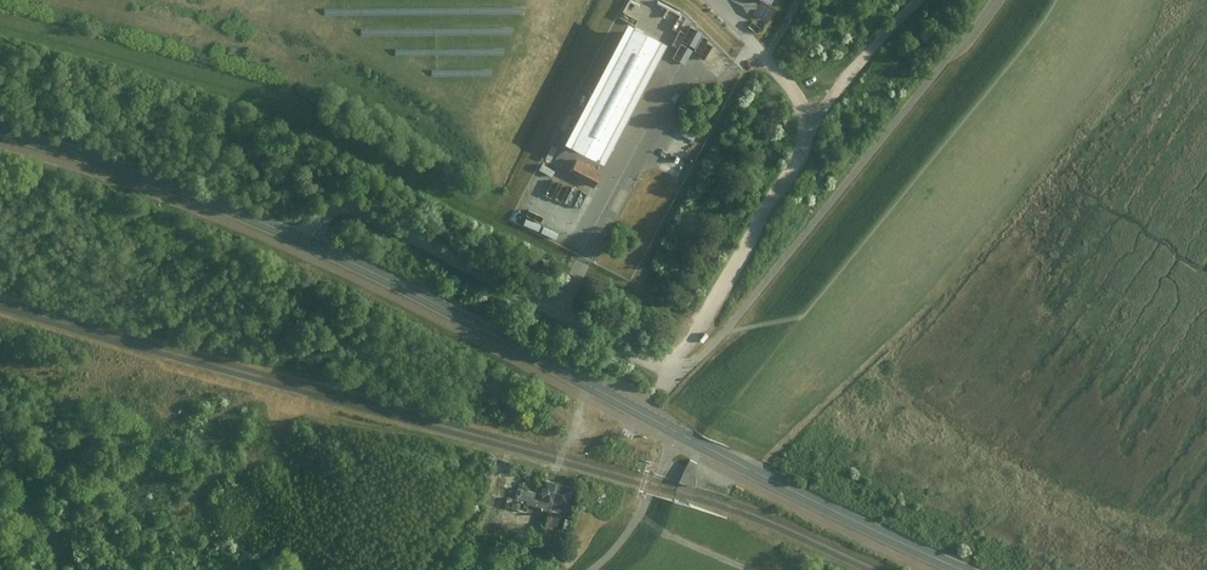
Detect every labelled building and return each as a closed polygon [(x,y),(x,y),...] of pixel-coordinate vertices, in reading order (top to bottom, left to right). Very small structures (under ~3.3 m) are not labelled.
[(671,44),(633,24),(570,145),(608,165),(671,44)] [(689,42),(721,75),(734,61),(702,29),(689,42)] [(547,156),(554,158),(558,145),(551,143),(547,156)] [(658,166),(673,174),(676,169),(661,160),(658,166)] [(542,162),(539,167),(554,175),(557,171),(542,162)] [(600,177),(576,163),(568,178),(593,191),(600,177)] [(520,215),(518,220),(534,225),(535,220),(520,215)] [(679,482),(698,487),(698,465),(689,461),(679,482)] [(567,516),(575,490),(547,482),(543,498),(520,491),(517,502),(567,516)]
